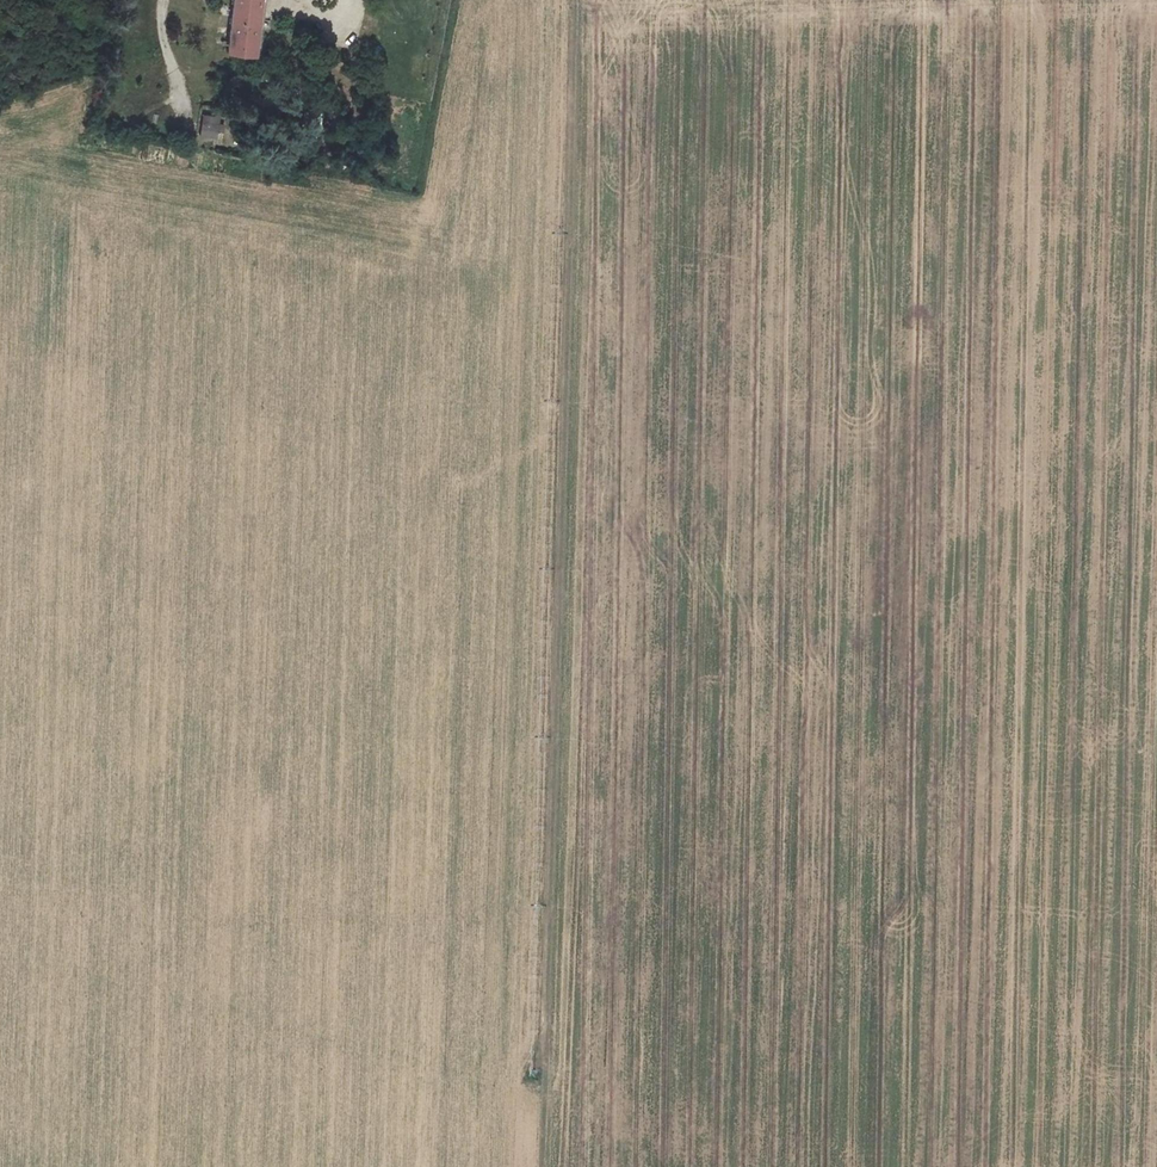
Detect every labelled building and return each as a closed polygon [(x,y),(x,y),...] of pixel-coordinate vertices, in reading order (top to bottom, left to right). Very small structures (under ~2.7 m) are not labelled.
[(230,51),(257,54),(262,0),(236,0),(230,51)] [(123,123),(128,104),(120,102),(116,121),(123,123)] [(202,137),(221,138),(221,115),(203,115),(202,137)]
